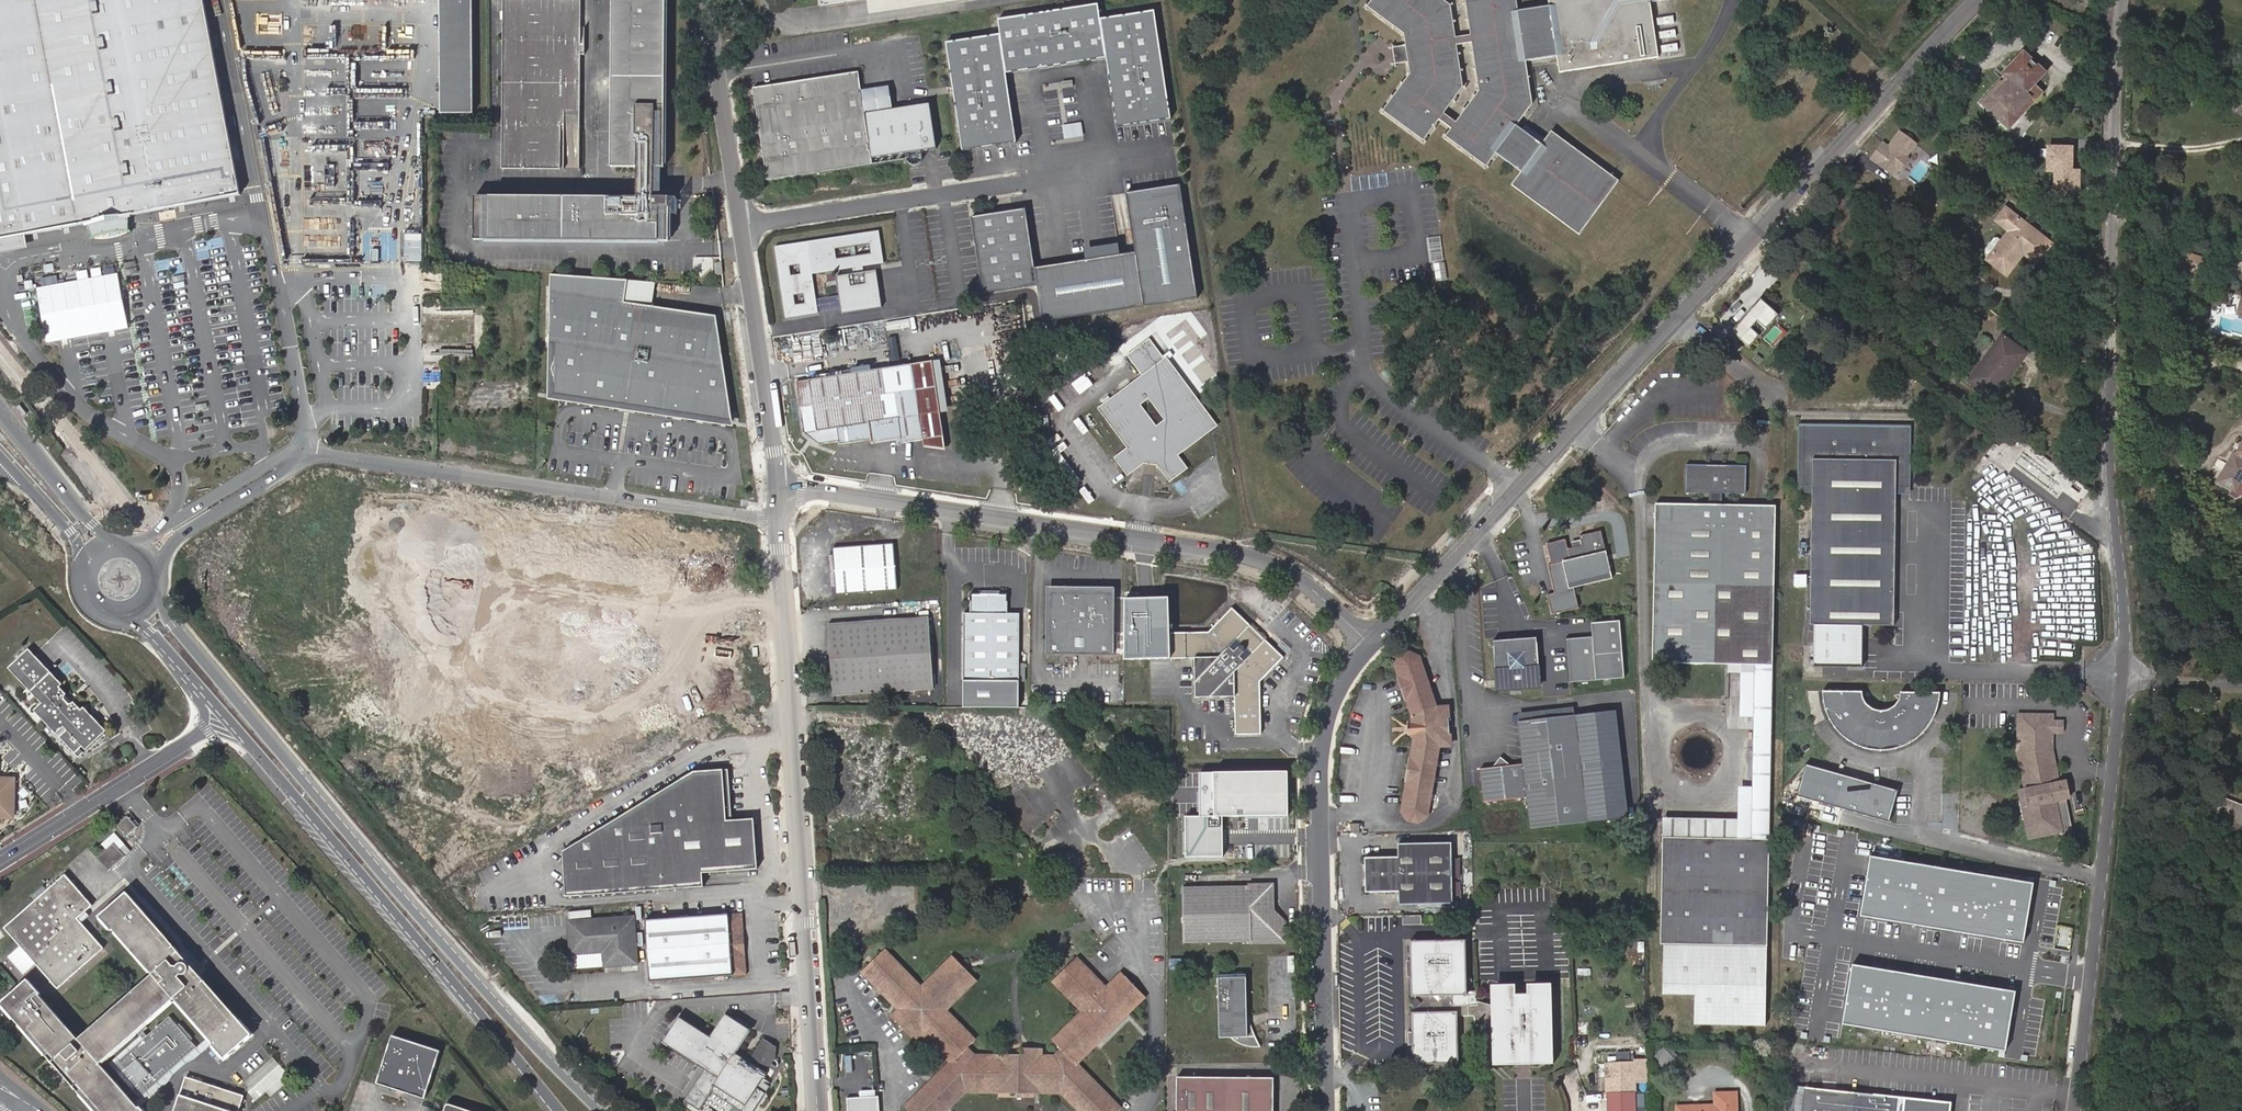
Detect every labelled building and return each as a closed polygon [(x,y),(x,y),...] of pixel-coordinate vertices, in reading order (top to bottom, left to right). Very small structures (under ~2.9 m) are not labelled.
[(24,235),(61,228),(87,223),(93,238),(96,237),(98,237),(101,236),(104,235),(107,234),(110,233),(114,233),(115,233),(125,233),(125,216),(162,209),(167,208),(239,195),(202,0),(0,0),(0,240),(24,235)] [(484,113),(484,0),(447,0),(447,113),(484,113)] [(580,0),(502,0),(499,170),(558,171),(558,143),(561,143),(561,171),(577,171),(579,57),(579,29),(580,0)] [(609,169),(635,169),(652,170),(662,170),(664,0),(611,0),(609,169)] [(1450,6),(1442,0),(1372,0),(1367,8),(1404,34),(1406,46),(1408,63),(1409,75),(1383,111),(1424,141),(1439,121),(1444,114),(1463,87),(1457,46),(1456,38),(1450,6)] [(1516,0),(1466,0),(1471,36),(1456,38),(1457,46),(1472,43),(1479,91),(1456,123),(1444,114),(1439,121),(1451,130),(1446,137),(1486,167),(1495,154),(1521,173),(1512,186),(1579,234),(1618,181),(1551,132),(1541,145),(1516,126),(1532,104),(1526,62),(1557,57),(1559,74),(1658,58),(1649,0),(1548,0),(1549,7),(1518,12),(1516,0)] [(944,41),(961,149),(1015,141),(1005,73),(1108,58),(1118,125),(1172,117),(1156,9),(1102,17),(1099,3),(996,19),(999,33),(944,41)] [(734,30),(725,32),(727,42),(736,41),(734,30)] [(1408,63),(1406,46),(1393,48),(1395,64),(1408,63)] [(2001,88),(1985,106),(2008,128),(2039,93),(2031,86),(2042,73),(2022,54),(2002,75),(2005,77),(1997,85),(2001,88)] [(872,164),(858,72),(753,88),(767,180),(872,164)] [(1981,103),(1985,106),(2001,88),(1997,85),(1981,103)] [(936,149),(930,104),(865,114),(871,159),(936,149)] [(1881,139),(1868,156),(1894,175),(1918,141),(1899,127),(1887,143),(1881,139)] [(2070,142),(2043,142),(2042,170),(2050,171),(2050,187),(2077,188),(2078,166),(2069,166),(2070,142)] [(652,199),(652,170),(635,169),(635,199),(652,199)] [(1024,201),(970,209),(982,293),(1037,285),(1042,323),(1200,299),(1181,177),(1127,185),(1137,253),(1122,255),(1089,260),(1034,268),(1024,201)] [(609,199),(472,198),(472,242),(667,243),(667,199),(662,199),(652,199),(635,199),(609,199)] [(2034,263),(2049,244),(2005,209),(1995,222),(2008,232),(2000,241),(1996,237),(1993,238),(1984,249),(1984,252),(1989,256),(1986,259),(2005,275),(2018,259),(2016,257),(2020,252),(2022,253),(2034,263)] [(427,231),(408,231),(408,259),(427,259),(427,231)] [(885,263),(880,231),(808,241),(776,246),(786,318),(819,313),(813,274),(854,268),(855,273),(837,276),(839,287),(843,314),(883,308),(880,281),(878,270),(865,272),(864,266),(885,263)] [(0,240),(0,253),(26,248),(24,235),(0,240)] [(1120,241),(1087,247),(1089,260),(1122,255),(1120,241)] [(2186,270),(2191,256),(2181,252),(2176,267),(2186,270)] [(2203,259),(2191,256),(2186,270),(2198,273),(2203,259)] [(43,286),(53,341),(135,326),(125,271),(97,276),(95,268),(80,270),(81,279),(43,286)] [(626,281),(549,276),(549,344),(554,344),(554,394),(733,422),(716,317),(623,302),(626,281)] [(1760,298),(1733,331),(1751,347),(1779,313),(1760,298)] [(1959,304),(1955,310),(1964,316),(1968,310),(1959,304)] [(1984,369),(1980,366),(1968,382),(1992,399),(2025,354),(2000,337),(1994,346),(1999,349),(1984,369)] [(1127,472),(1141,462),(1159,464),(1169,478),(1183,468),(1173,455),(1213,425),(1166,363),(1150,341),(1125,359),(1142,381),(1103,410),(1131,449),(1118,459),(1127,472)] [(1994,346),(1980,366),(1984,369),(1999,349),(1994,346)] [(945,439),(933,362),(913,365),(796,383),(804,436),(808,435),(818,444),(817,447),(838,444),(838,446),(871,442),(871,446),(901,442),(901,444),(923,441),(945,439)] [(1797,493),(1811,493),(1812,486),(1802,486),(1803,424),(1798,424),(1797,493)] [(1812,486),(1811,493),(1809,625),(1893,626),(1895,493),(1895,486),(1905,487),(1906,426),(1860,425),(1860,433),(1849,433),(1849,425),(1803,424),(1802,486),(1812,486)] [(1860,425),(1849,425),(1849,433),(1860,433),(1860,425)] [(1895,486),(1895,493),(1910,493),(1911,426),(1906,426),(1905,487),(1895,486)] [(808,435),(804,436),(817,447),(818,444),(808,435)] [(947,451),(945,439),(923,441),(924,448),(947,451)] [(2215,482),(2230,491),(2228,495),(2236,500),(2239,496),(2241,497),(2241,441),(2241,440),(2233,454),(2230,454),(2215,482)] [(1769,813),(1775,506),(1722,505),(1722,494),(1745,494),(1746,466),(1685,465),(1685,493),(1708,494),(1708,505),(1655,504),(1651,663),(1727,664),(1727,673),(1740,673),(1753,673),(1750,813),(1769,813)] [(1615,579),(1604,531),(1583,536),(1585,545),(1571,548),(1568,539),(1550,543),(1554,564),(1550,565),(1557,592),(1550,593),(1554,612),(1581,606),(1576,587),(1615,579)] [(893,543),(832,549),(836,594),(897,589),(893,543)] [(1048,655),(1096,655),(1112,655),(1112,631),(1109,631),(1109,591),(1051,591),(1051,631),(1048,631),(1048,655)] [(964,614),(963,681),(1018,681),(1019,614),(1006,614),(1006,595),(970,595),(970,614),(964,614)] [(1169,597),(1125,598),(1126,660),(1170,659),(1169,634),(1169,597)] [(1208,633),(1169,634),(1170,659),(1193,658),(1194,698),(1234,696),(1235,735),(1260,734),(1259,682),(1282,657),(1231,609),(1208,633)] [(926,618),(828,625),(834,695),(932,688),(926,618)] [(1568,680),(1621,677),(1618,618),(1589,620),(1590,635),(1565,636),(1568,680)] [(1544,684),(1540,642),(1532,642),(1532,634),(1487,639),(1493,689),(1544,684)] [(29,648),(9,667),(42,703),(34,710),(56,733),(63,726),(67,730),(59,737),(78,757),(106,731),(83,707),(81,710),(74,702),(71,703),(68,704),(64,699),(64,695),(66,694),(59,686),(62,684),(29,648)] [(1426,815),(1438,746),(1439,745),(1437,710),(1436,707),(1419,656),(1409,652),(1400,655),(1395,663),(1399,675),(1396,676),(1404,699),(1406,698),(1412,715),(1412,722),(1412,723),(1408,725),(1409,731),(1413,733),(1413,734),(1413,742),(1411,757),(1407,756),(1402,781),(1406,782),(1400,812),(1406,820),(1417,822),(1426,815)] [(1750,813),(1753,673),(1740,673),(1737,821),(1662,819),(1661,838),(1750,840),(1750,813)] [(2083,694),(2083,684),(2075,684),(2075,694),(2083,694)] [(1932,725),(1937,716),(1938,714),(1940,704),(1942,693),(1902,692),(1901,697),(1900,700),(1899,703),(1895,706),(1892,708),(1890,710),(1886,711),(1882,711),(1879,711),(1874,709),(1872,707),(1868,704),(1865,700),(1864,697),(1864,691),(1824,691),(1824,696),(1825,702),(1827,711),(1830,718),(1836,727),(1842,734),(1850,740),(1853,743),(1861,746),(1870,749),(1879,751),(1890,750),(1897,749),(1904,747),(1909,745),(1916,741),(1924,734),(1932,725)] [(1439,745),(1438,746),(1450,745),(1448,706),(1436,707),(1437,710),(1439,745)] [(1574,715),(1573,707),(1517,713),(1518,721),(1574,715)] [(1586,822),(1575,715),(1574,715),(1518,721),(1522,763),(1510,765),(1500,756),(1491,767),(1479,768),(1483,801),(1526,797),(1529,828),(1586,822)] [(2053,746),(2019,753),(2027,789),(2020,790),(2029,838),(2062,832),(2064,842),(2065,841),(2066,841),(2067,840),(2068,840),(2068,839),(2069,839),(2070,838),(2070,837),(2071,837),(2071,836),(2072,835),(2072,834),(2072,833),(2073,832),(2073,831),(2073,830),(2073,829),(2073,828),(2067,799),(2070,799),(2067,781),(2060,783),(2053,746)] [(1898,790),(1806,764),(1797,795),(1889,822),(1898,790)] [(672,875),(702,873),(757,869),(754,819),(727,821),(724,770),(694,772),(564,850),(567,895),(672,888),(672,875)] [(1287,772),(1199,773),(1200,816),(1185,816),(1185,857),(1223,857),(1223,816),(1287,816),(1287,772)] [(13,818),(16,778),(0,777),(0,817),(13,818)] [(2241,821),(2241,806),(2214,795),(2207,811),(2241,824),(2241,821)] [(1767,947),(1769,813),(1750,813),(1750,840),(1661,838),(1659,945),(1663,945),(1663,995),(1694,996),(1694,1025),(1765,1027),(1767,947)] [(126,836),(136,826),(127,816),(116,825),(126,836)] [(1351,833),(1359,833),(1359,824),(1350,824),(1351,833)] [(108,870),(124,856),(113,843),(97,857),(108,870)] [(1398,857),(1364,858),(1365,892),(1398,891),(1399,904),(1452,903),(1450,843),(1398,844),(1398,857)] [(2036,886),(1873,858),(1863,917),(2026,945),(2036,886)] [(703,887),(702,873),(672,875),(672,888),(703,887)] [(91,905),(65,875),(5,927),(20,945),(36,962),(58,987),(102,948),(76,918),(91,905)] [(1273,886),(1183,888),(1184,943),(1283,941),(1282,918),(1273,909),(1273,886)] [(127,893),(100,916),(112,930),(114,928),(154,973),(78,1040),(38,995),(40,993),(28,980),(1,1003),(97,1110),(143,1110),(140,1107),(138,1109),(99,1064),(136,1031),(145,1022),(175,996),(214,1042),(212,1043),(224,1057),(251,1034),(127,893)] [(737,934),(742,926),(741,913),(644,920),(649,981),(746,974),(745,962),(738,956),(737,934)] [(604,967),(637,965),(633,917),(569,921),(571,954),(603,952),(604,967)] [(2071,946),(2073,925),(2057,924),(2056,945),(2071,946)] [(742,926),(737,934),(738,956),(745,962),(742,926)] [(1412,1036),(1413,1043),(1413,1064),(1457,1063),(1455,1015),(1481,1014),(1480,1000),(1479,993),(1465,993),(1464,939),(1409,940),(1410,964),(1410,971),(1411,995),(1414,995),(1414,999),(1411,1004),(1415,1010),(1415,1013),(1412,1013),(1412,1036)] [(36,962),(20,945),(8,955),(24,973),(36,962)] [(862,972),(898,1010),(891,1018),(914,1041),(921,1034),(950,1063),(905,1107),(908,1110),(946,1110),(966,1092),(988,1092),(988,1089),(1037,1089),(1037,1093),(1060,1093),(1078,1110),(1118,1110),(1120,1109),(1076,1064),(1144,997),(1122,974),(1106,989),(1076,959),(1053,982),(1082,1012),(1053,1042),(1061,1050),(1055,1056),(1041,1056),(1041,1049),(1023,1049),(1023,1057),(974,1056),(967,1048),(974,1041),(945,1011),(975,980),(952,957),(921,988),(884,951),(862,972)] [(2018,995),(1855,967),(1845,1026),(2008,1053),(2018,995)] [(1221,1028),(1228,1038),(1230,1040),(1232,1042),(1235,1043),(1239,1045),(1242,1046),(1245,1047),(1247,1047),(1252,1047),(1259,1047),(1256,1043),(1254,1038),(1252,1032),(1248,1024),(1246,1016),(1244,1010),(1243,1003),(1242,997),(1241,991),(1241,983),(1240,972),(1215,972),(1217,1014),(1221,1028)] [(1551,987),(1533,987),(1533,998),(1514,998),(1514,988),(1496,988),(1497,1007),(1480,1000),(1481,1014),(1481,1021),(1497,1021),(1498,1062),(1552,1061),(1551,987)] [(142,1039),(115,1063),(142,1094),(197,1045),(191,1038),(193,1036),(180,1021),(178,1023),(170,1014),(148,1034),(142,1039)] [(1217,1039),(1228,1038),(1221,1028),(1217,1014),(1217,1029),(1217,1039)] [(709,1095),(713,1090),(734,1104),(732,1108),(738,1110),(751,1110),(771,1080),(761,1075),(763,1072),(770,1075),(777,1065),(776,1060),(773,1057),(775,1054),(771,1051),(775,1045),(763,1038),(748,1061),(751,1063),(749,1066),(742,1061),(761,1031),(738,1017),(721,1043),(685,1019),(670,1044),(713,1071),(701,1090),(709,1095)] [(136,1031),(142,1039),(148,1034),(144,1029),(148,1025),(145,1022),(136,1031)] [(424,1098),(440,1050),(391,1035),(376,1083),(424,1098)] [(1664,1070),(1675,1059),(1664,1047),(1652,1059),(1664,1070)] [(271,1057),(241,1084),(255,1101),(265,1092),(269,1097),(290,1079),(271,1057)] [(1606,1063),(1607,1095),(1635,1093),(1635,1082),(1646,1082),(1646,1062),(1606,1063)] [(187,1077),(176,1110),(238,1110),(243,1095),(187,1077)] [(1177,1077),(1176,1110),(1273,1110),(1273,1078),(1177,1077)] [(1805,1087),(1802,1110),(1949,1110),(1949,1102),(1805,1087)] [(1607,1095),(1607,1110),(1636,1110),(1635,1093),(1607,1095)] [(1734,1093),(1715,1094),(1715,1106),(1690,1107),(1677,1107),(1677,1110),(1735,1110),(1734,1093)] [(445,1107),(457,1110),(475,1110),(447,1102),(445,1107)]
